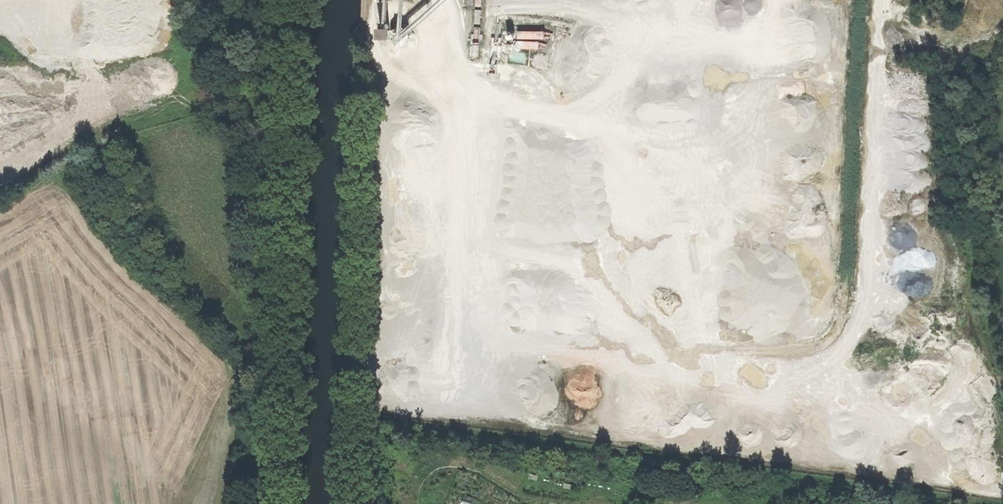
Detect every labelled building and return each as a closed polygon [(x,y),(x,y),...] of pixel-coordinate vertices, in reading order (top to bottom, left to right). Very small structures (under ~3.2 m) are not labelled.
[(395,29),(394,40),(407,40),(407,29),(395,29)]
